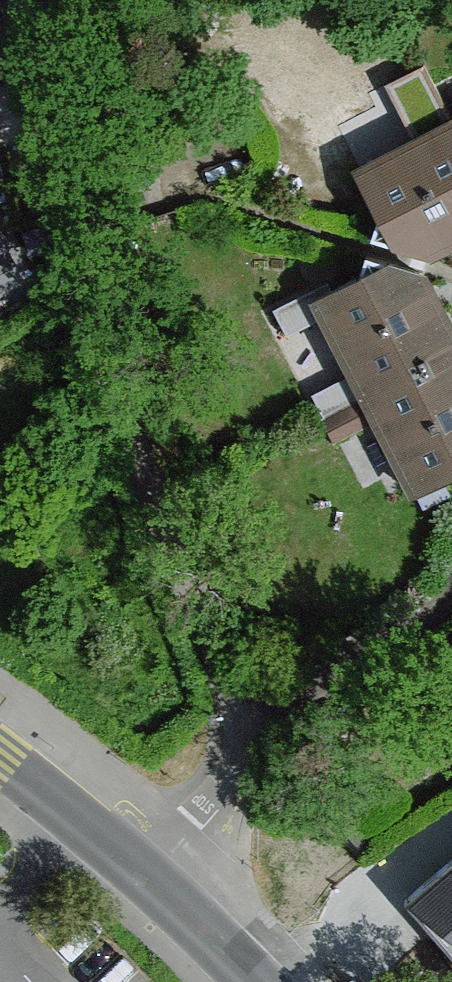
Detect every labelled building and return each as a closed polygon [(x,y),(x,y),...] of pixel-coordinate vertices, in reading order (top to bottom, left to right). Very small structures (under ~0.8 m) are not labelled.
[(378,217),(371,238),(426,256),(451,243),(451,125),(357,173),(378,217)] [(19,242),(0,210),(0,253),(19,242)] [(367,255),(358,277),(315,298),(364,397),(451,352),(451,335),(439,309),(421,273),(367,255)] [(364,397),(415,495),(451,476),(451,352),(364,397)] [(434,857),(451,877),(451,858),(444,848),(434,857)] [(397,891),(400,894),(445,942),(448,946),(451,942),(451,877),(434,857),(397,891)] [(445,942),(400,894),(382,910),(426,960),(445,942)]
